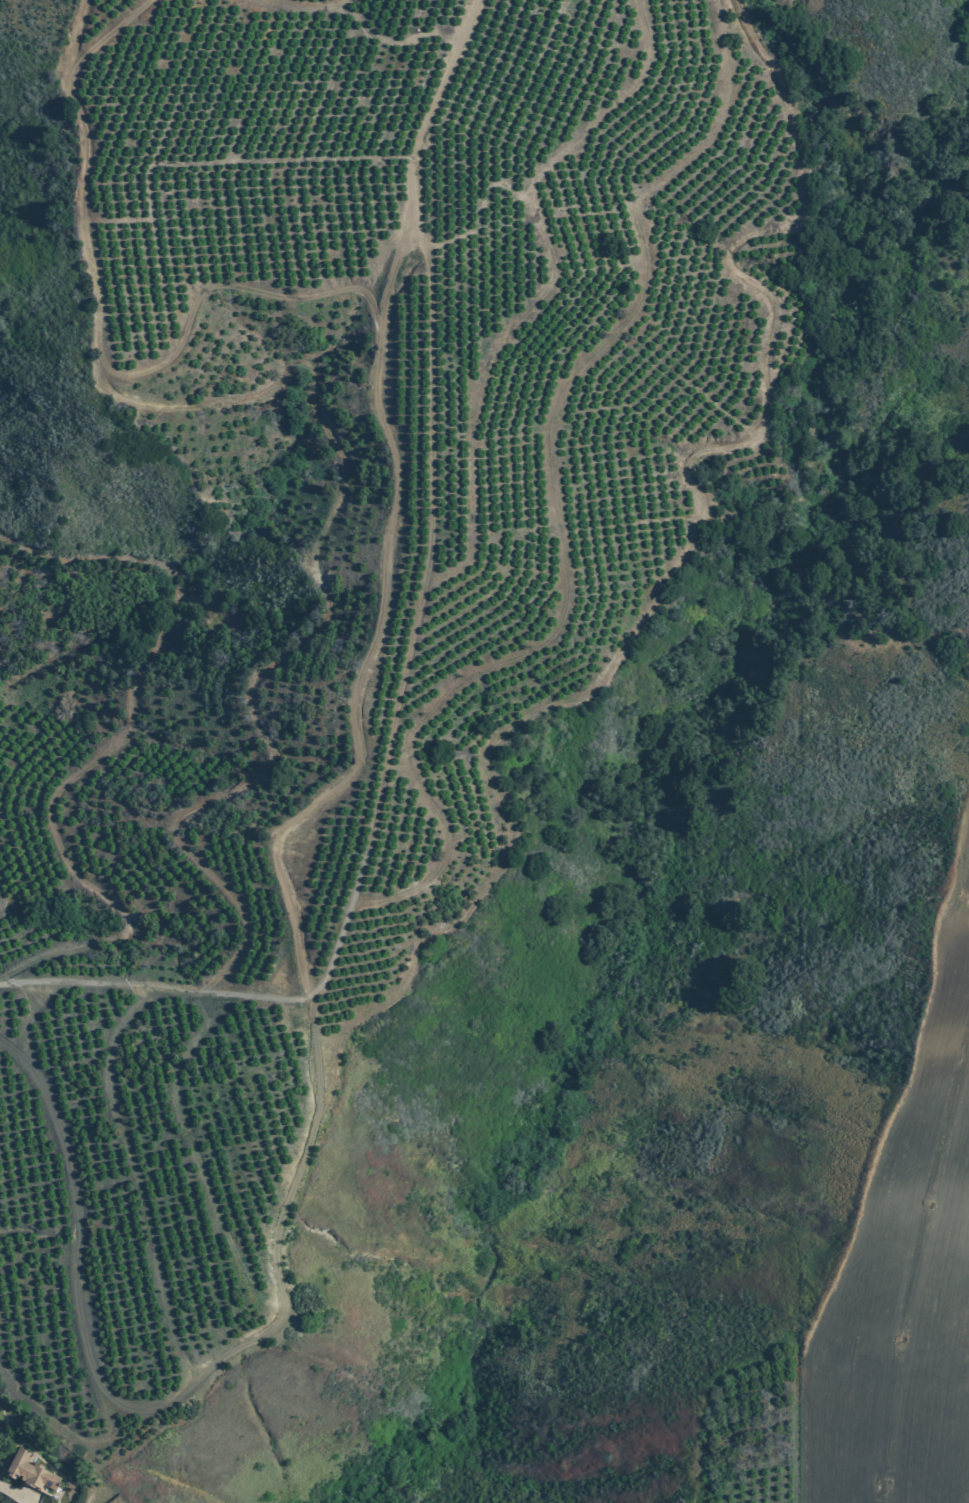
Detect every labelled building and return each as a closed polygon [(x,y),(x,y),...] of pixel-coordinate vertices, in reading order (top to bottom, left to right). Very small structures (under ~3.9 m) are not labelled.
[(59,1477),(42,1469),(44,1467),(34,1462),(32,1465),(25,1462),(30,1453),(18,1447),(4,1474),(15,1480),(18,1475),(21,1476),(19,1480),(39,1490),(42,1484),(52,1490),(59,1477)]
